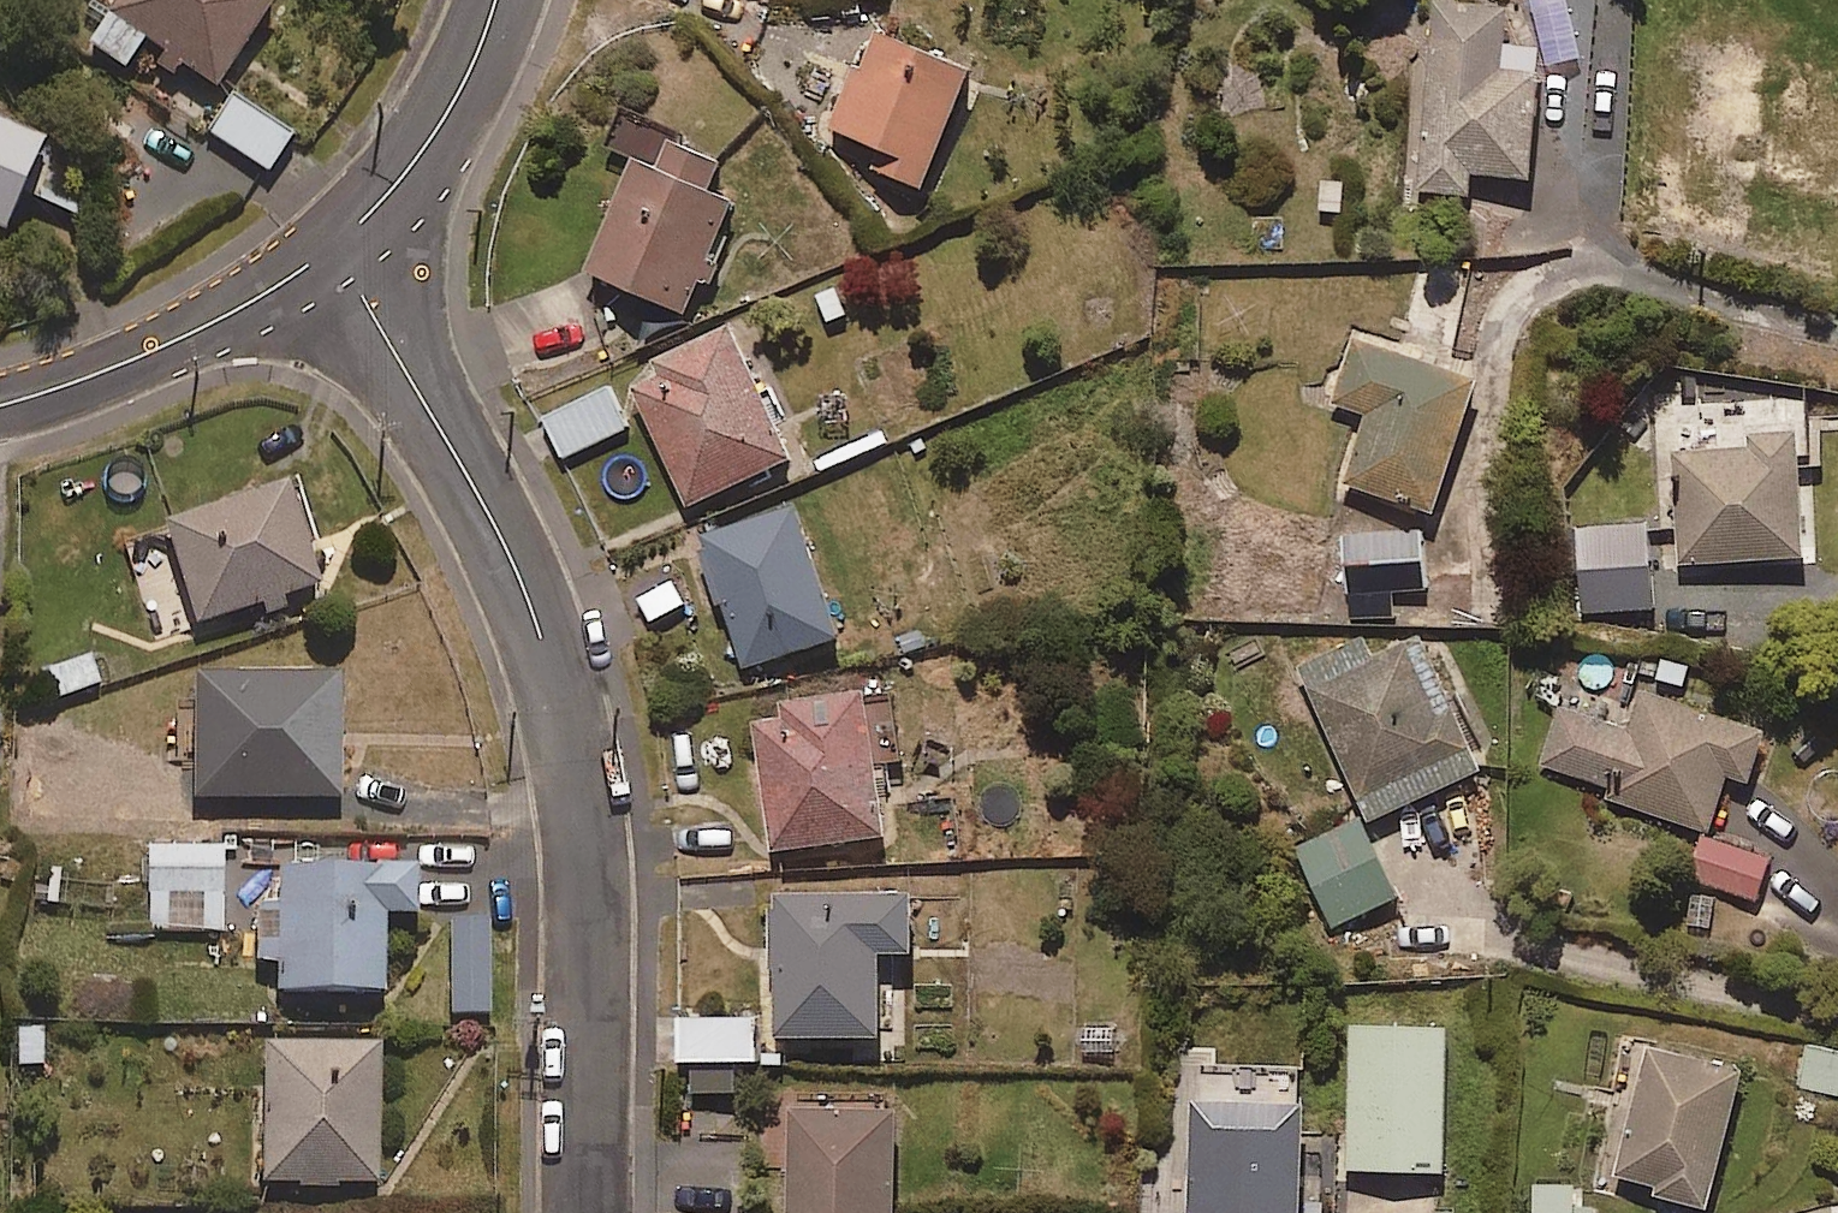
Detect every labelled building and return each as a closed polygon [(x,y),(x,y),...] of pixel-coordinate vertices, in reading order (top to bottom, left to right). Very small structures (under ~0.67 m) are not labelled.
[(276,0),(116,0),(88,43),(126,68),(146,37),(220,85),(276,0)] [(1501,44),(1504,6),(1429,1),(1416,192),(1467,196),(1469,173),(1527,177),(1529,160),(1574,163),(1580,69),(1538,66),(1539,47),(1501,44)] [(913,197),(968,69),(870,28),(828,127),(856,139),(844,168),(913,197)] [(269,171),(294,134),(237,96),(212,133),(269,171)] [(49,139),(0,117),(0,227),(8,231),(49,139)] [(691,173),(704,147),(657,124),(590,266),(690,313),(744,198),(691,173)] [(691,504),(800,454),(740,324),(631,373),(691,504)] [(1431,513),(1474,381),(1351,342),(1332,403),(1366,413),(1343,484),(1431,513)] [(567,454),(631,427),(614,388),(551,415),(567,454)] [(1801,559),(1795,399),(1710,402),(1712,447),(1673,448),(1677,563),(1801,559)] [(200,621),(323,581),(291,482),(168,522),(200,621)] [(750,665),(847,633),(804,502),(707,534),(750,665)] [(1574,613),(1652,609),(1647,523),(1570,528),(1574,613)] [(1425,588),(1421,532),(1342,536),(1347,619),(1408,615),(1406,589),(1425,588)] [(1372,658),(1359,629),(1292,659),(1365,821),(1479,770),(1419,637),(1372,658)] [(48,700),(101,683),(92,654),(39,671),(48,700)] [(344,796),(342,674),(196,676),(198,798),(344,796)] [(794,697),(796,712),(761,716),(776,846),(892,833),(884,760),(906,758),(900,703),(881,705),(879,687),(794,697)] [(1745,783),(1763,732),(1641,689),(1626,733),(1558,710),(1539,764),(1608,788),(1605,797),(1704,832),(1724,776),(1745,783)] [(1330,929),(1395,898),(1358,819),(1293,850),(1330,929)] [(1756,900),(1767,855),(1699,838),(1688,882),(1756,900)] [(225,929),(222,846),(150,848),(152,931),(225,929)] [(388,913),(420,913),(420,864),(283,863),(282,915),(254,915),(254,960),(282,960),(282,989),(387,990),(388,913)] [(884,949),(920,947),(916,880),(773,889),(782,1036),(889,1030),(884,949)] [(491,1013),(492,919),(452,918),(452,1013),(491,1013)] [(763,1058),(763,1015),(685,1014),(685,1058),(763,1058)] [(1442,1176),(1445,1028),(1347,1026),(1344,1174),(1442,1176)] [(382,1183),(383,1041),(268,1041),(268,1183),(382,1183)] [(1704,1208),(1737,1075),(1639,1050),(1606,1184),(1704,1208)] [(1243,1066),(1189,1065),(1186,1212),(1297,1212),(1299,1105),(1242,1104),(1243,1066)] [(904,1108),(793,1107),(792,1212),(903,1212),(904,1108)]
